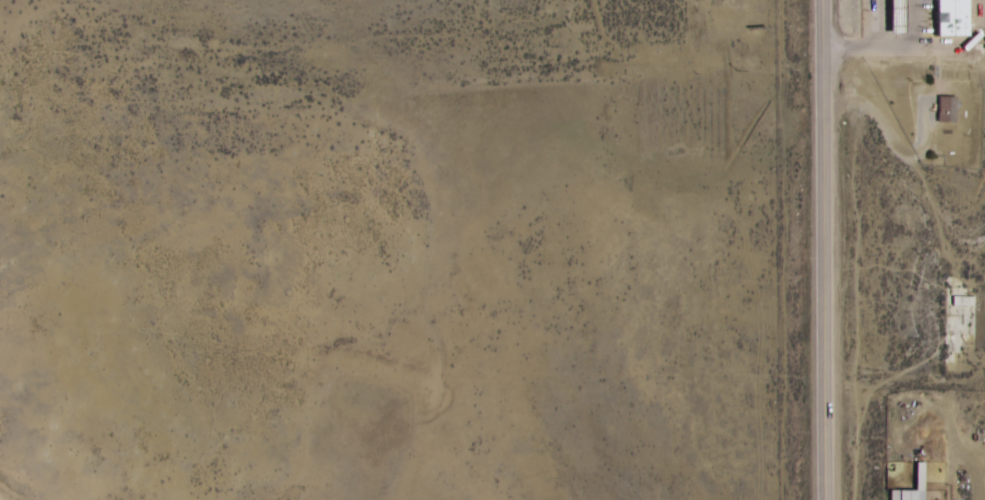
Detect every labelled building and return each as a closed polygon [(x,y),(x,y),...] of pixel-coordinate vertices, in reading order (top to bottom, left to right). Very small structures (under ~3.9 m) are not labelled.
[(890,34),(905,34),(905,0),(890,0),(890,34)] [(967,0),(935,0),(935,37),(967,37),(967,0)] [(938,122),(955,122),(955,97),(938,97),(938,122)] [(924,463),(916,463),(916,491),(889,491),(889,499),(924,499),(924,463)]
